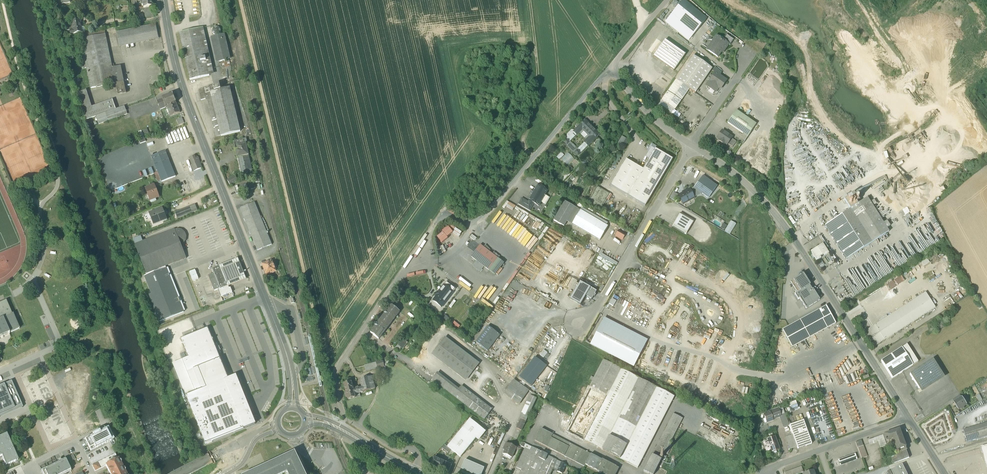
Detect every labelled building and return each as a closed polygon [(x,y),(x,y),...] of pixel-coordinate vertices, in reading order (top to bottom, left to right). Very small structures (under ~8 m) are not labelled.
[(141,1),(141,5),(143,5),(143,8),(144,8),(153,7),(152,0),(149,0),(142,1),(141,1)] [(154,17),(153,7),(144,8),(145,18),(154,17)] [(690,10),(677,27),(687,35),(701,19),(690,10)] [(71,35),(74,34),(83,32),(85,32),(86,32),(86,31),(86,30),(86,29),(85,28),(84,28),(84,27),(82,28),(81,20),(71,22),(73,30),(70,31),(71,35)] [(156,24),(117,33),(120,47),(159,39),(156,24)] [(221,30),(220,28),(219,28),(218,28),(218,27),(216,27),(215,27),(213,29),(212,31),(213,33),(214,35),(216,35),(218,35),(220,34),(221,32),(221,30)] [(199,29),(210,76),(214,75),(203,28),(199,29)] [(104,29),(79,34),(81,40),(105,34),(104,29)] [(190,80),(210,76),(199,29),(179,33),(190,80)] [(105,34),(81,40),(86,65),(87,69),(91,89),(116,84),(113,69),(105,34)] [(222,35),(214,37),(219,61),(228,59),(222,35)] [(734,40),(726,35),(723,40),(729,45),(730,46),(734,40)] [(723,40),(716,36),(714,40),(714,42),(708,51),(718,57),(724,49),(725,50),(729,45),(723,40)] [(685,55),(665,40),(653,57),(674,71),(685,55)] [(712,69),(693,56),(676,80),(689,89),(695,93),(712,69)] [(121,67),(113,69),(116,84),(120,83),(122,86),(125,85),(121,67)] [(722,73),(715,67),(712,71),(715,73),(720,76),(722,73)] [(721,78),(720,77),(720,76),(715,73),(709,81),(710,82),(707,86),(711,89),(712,88),(715,91),(718,87),(720,89),(726,81),(723,78),(721,78)] [(689,89),(676,80),(666,94),(679,103),(689,89)] [(122,86),(120,83),(116,84),(118,95),(126,93),(125,85),(122,86)] [(212,98),(221,136),(240,131),(230,88),(221,90),(220,85),(199,90),(201,100),(206,99),(212,98)] [(113,100),(92,108),(86,91),(77,94),(86,121),(96,117),(105,114),(116,110),(113,100)] [(679,103),(666,94),(661,102),(674,111),(679,103)] [(173,95),(163,99),(166,107),(167,107),(176,103),(173,95)] [(215,138),(221,136),(212,98),(206,99),(215,138)] [(166,107),(163,99),(157,101),(160,110),(166,107)] [(176,103),(167,107),(170,117),(180,113),(176,103)] [(116,110),(105,114),(107,118),(112,117),(113,120),(118,118),(117,115),(126,112),(125,107),(116,110)] [(756,124),(736,111),(728,123),(748,137),(756,124)] [(107,118),(105,114),(96,117),(99,125),(113,120),(112,117),(107,118)] [(584,127),(582,129),(579,133),(587,140),(584,143),(588,146),(599,135),(588,123),(584,127)] [(574,132),(576,135),(577,135),(579,133),(582,129),(584,127),(581,124),(574,132)] [(573,131),(571,131),(567,135),(567,137),(568,138),(566,140),(569,142),(576,135),(574,132),(573,131)] [(732,138),(722,131),(717,138),(719,140),(718,141),(724,144),(725,143),(727,145),(728,144),(731,139),(732,138)] [(241,146),(237,146),(238,149),(235,150),(237,158),(239,158),(241,169),(251,167),(246,145),(247,144),(246,139),(240,140),(241,146)] [(736,142),(731,139),(728,144),(733,147),(736,142)] [(577,149),(571,143),(569,143),(569,142),(566,140),(564,142),(567,145),(567,146),(573,153),(575,153),(578,156),(580,154),(577,150),(577,149)] [(133,153),(126,156),(129,164),(138,161),(138,162),(141,161),(136,146),(131,148),(133,153)] [(643,170),(626,160),(610,186),(645,206),(673,160),(655,149),(643,170)] [(165,151),(151,157),(156,168),(170,163),(165,151)] [(196,157),(195,158),(194,157),(190,159),(193,166),(192,166),(194,171),(201,168),(199,163),(198,161),(198,159),(198,158),(196,157)] [(170,163),(156,168),(158,173),(160,178),(162,182),(176,177),(170,163)] [(567,171),(555,184),(558,187),(570,174),(567,171)] [(235,176),(227,181),(231,186),(238,181),(235,176)] [(717,186),(703,176),(701,178),(716,189),(717,186)] [(544,182),(537,178),(535,181),(539,183),(538,186),(540,187),(544,182)] [(716,189),(701,178),(694,188),(701,193),(708,198),(716,189)] [(540,187),(538,186),(529,200),(534,203),(539,206),(541,202),(545,204),(549,198),(545,196),(547,191),(540,187)] [(152,188),(151,187),(150,189),(146,190),(148,195),(149,196),(151,199),(155,198),(156,198),(159,197),(157,192),(157,191),(156,190),(156,189),(155,187),(152,188)] [(701,193),(694,188),(690,190),(694,197),(701,193)] [(689,190),(686,192),(685,191),(682,193),(683,194),(679,196),(679,197),(682,203),(683,203),(683,204),(694,198),(694,197),(690,190),(689,190)] [(843,200),(849,210),(857,204),(851,195),(843,200)] [(528,202),(522,198),(518,204),(529,211),(534,203),(529,200),(528,202)] [(849,210),(825,225),(846,259),(889,232),(867,198),(857,204),(849,210)] [(240,208),(248,227),(262,221),(255,202),(240,208)] [(554,220),(564,226),(575,208),(565,202),(554,220)] [(195,204),(175,212),(177,219),(198,211),(195,204)] [(162,209),(149,214),(154,226),(167,221),(162,209)] [(608,227),(580,211),(572,224),(600,241),(608,227)] [(531,249),(539,238),(503,213),(495,225),(531,249)] [(694,221),(680,213),(672,227),(686,235),(694,221)] [(248,227),(257,250),(272,244),(267,232),(262,221),(248,227)] [(626,234),(618,230),(615,235),(623,239),(626,234)] [(178,231),(136,247),(146,272),(175,261),(175,263),(183,260),(178,245),(183,243),(185,240),(185,237),(184,233),(181,231),(178,231)] [(823,244),(811,252),(817,261),(821,258),(820,257),(824,255),(824,256),(829,253),(823,244)] [(498,259),(480,245),(471,257),(489,271),(498,259)] [(927,258),(922,262),(925,267),(931,263),(927,258)] [(220,266),(228,287),(247,280),(238,259),(220,266)] [(272,261),(262,264),(266,275),(276,271),(272,261)] [(228,287),(220,266),(212,269),(214,274),(208,276),(214,291),(218,290),(221,297),(232,293),(230,288),(229,289),(228,287)] [(160,322),(184,312),(167,269),(145,277),(152,295),(149,295),(160,322)] [(196,269),(190,271),(193,281),(199,279),(196,269)] [(803,274),(791,282),(798,293),(800,291),(801,292),(810,286),(803,274)] [(886,284),(889,290),(903,282),(900,276),(886,284)] [(455,290),(446,283),(439,292),(441,293),(434,302),(441,308),(448,298),(449,299),(455,290)] [(570,300),(580,305),(586,296),(590,288),(580,283),(570,300)] [(806,309),(820,300),(813,290),(812,290),(810,286),(801,292),(800,291),(798,293),(795,295),(798,300),(800,299),(806,309)] [(590,288),(586,296),(592,299),(596,292),(590,288)] [(925,293),(875,325),(884,340),(935,308),(925,293)] [(0,304),(0,337),(19,329),(13,314),(12,315),(6,301),(0,304)] [(391,306),(381,319),(389,325),(400,312),(391,306)] [(826,306),(782,330),(792,348),(827,329),(836,324),(826,306)] [(378,339),(389,325),(381,319),(370,333),(378,339)] [(633,366),(645,344),(602,322),(591,345),(633,366)] [(884,340),(875,325),(863,333),(872,348),(884,340)] [(500,336),(487,326),(475,342),(488,351),(500,336)] [(209,328),(183,338),(190,358),(175,363),(187,395),(202,389),(194,368),(220,358),(209,328)] [(446,337),(443,341),(476,366),(479,363),(446,337)] [(403,338),(397,345),(403,349),(408,342),(403,338)] [(476,366),(443,341),(434,352),(468,378),(476,366)] [(918,362),(907,345),(902,348),(913,365),(918,362)] [(902,348),(881,361),(892,379),(913,365),(902,348)] [(468,378),(434,352),(432,355),(465,381),(468,378)] [(220,358),(194,368),(202,389),(187,395),(206,444),(256,424),(237,374),(228,378),(220,358)] [(520,378),(531,386),(546,367),(534,359),(520,378)] [(674,397),(603,360),(576,412),(571,422),(569,427),(566,432),(637,468),(674,397)] [(376,362),(364,365),(366,371),(377,368),(376,362)] [(927,363),(910,375),(919,389),(937,378),(927,363)] [(457,391),(436,375),(432,379),(454,396),(457,391)] [(372,376),(360,379),(362,387),(363,392),(375,389),(372,376)] [(529,390),(514,380),(505,393),(520,403),(529,390)] [(11,381),(0,386),(0,415),(22,405),(11,381)] [(362,387),(353,390),(352,386),(353,386),(352,381),(343,384),(347,399),(355,397),(354,394),(360,393),(363,392),(362,387)] [(492,410),(461,386),(457,391),(454,396),(484,419),(492,410)] [(533,393),(516,428),(521,431),(524,425),(525,424),(524,424),(537,396),(533,393)] [(958,400),(954,402),(959,410),(961,408),(962,409),(964,408),(964,407),(968,404),(962,397),(960,398),(958,400)] [(22,405),(0,415),(0,418),(23,408),(22,405)] [(783,408),(771,412),(773,419),(785,415),(783,408)] [(771,412),(764,414),(766,419),(763,419),(765,423),(767,422),(767,423),(773,420),(773,419),(771,412)] [(945,413),(951,431),(954,430),(949,412),(945,413)] [(673,414),(652,455),(658,458),(660,455),(663,449),(666,450),(669,445),(683,419),(682,418),(673,414)] [(558,422),(569,427),(571,422),(561,417),(558,422)] [(470,419),(447,447),(451,450),(460,458),(483,430),(470,419)] [(812,444),(803,420),(789,425),(797,447),(798,449),(812,444)] [(973,427),(963,430),(967,442),(977,439),(986,436),(986,423),(973,427)] [(85,440),(91,451),(114,440),(108,428),(100,432),(99,431),(92,435),(93,435),(85,440)] [(591,454),(541,429),(535,441),(584,467),(585,465),(591,454)] [(900,429),(888,434),(889,437),(892,437),(892,438),(894,438),(896,443),(904,440),(900,429)] [(904,440),(896,443),(894,438),(892,438),(892,437),(889,437),(888,434),(883,435),(887,446),(893,444),(897,453),(897,454),(907,450),(908,450),(904,440)] [(793,435),(786,438),(790,450),(797,447),(793,435)] [(883,435),(868,441),(870,445),(878,442),(881,448),(887,446),(883,435)] [(0,437),(0,456),(2,456),(5,463),(7,462),(8,464),(15,461),(15,459),(17,458),(13,448),(11,449),(9,445),(11,444),(7,436),(4,438),(3,436),(0,437)] [(775,437),(768,440),(768,442),(764,443),(766,450),(771,449),(771,451),(775,449),(775,451),(779,449),(778,445),(777,446),(776,442),(776,441),(775,437)] [(516,447),(506,443),(503,450),(504,451),(503,454),(512,458),(516,449),(516,448),(516,447)] [(525,444),(523,448),(525,448),(516,467),(521,470),(520,473),(550,473),(552,470),(556,460),(525,444)] [(447,447),(445,445),(442,448),(448,453),(451,450),(447,447)] [(907,450),(897,454),(897,453),(897,454),(898,459),(899,461),(910,458),(907,450)] [(66,458),(68,463),(75,459),(73,454),(66,458)] [(97,463),(100,469),(95,471),(96,473),(98,473),(107,469),(106,466),(118,459),(115,454),(97,463)] [(252,473),(282,473),(286,472),(289,473),(303,473),(294,454),(252,473)] [(591,454),(585,465),(603,473),(615,473),(618,468),(591,454)] [(855,454),(838,460),(840,466),(857,460),(855,454)] [(652,455),(644,471),(649,473),(654,473),(661,460),(658,458),(652,455)] [(440,460),(434,458),(430,466),(440,470),(441,469),(444,462),(444,461),(445,460),(441,459),(440,460)] [(71,471),(65,459),(41,470),(43,473),(66,473),(71,471)] [(125,472),(125,470),(124,469),(123,468),(120,464),(121,462),(120,461),(119,461),(118,459),(106,466),(107,469),(110,473),(126,473),(125,472)] [(465,460),(461,469),(472,473),(482,473),(484,468),(465,460)] [(561,463),(556,460),(552,470),(557,472),(561,463)] [(444,461),(444,462),(441,469),(448,472),(452,464),(444,461)] [(97,463),(92,465),(95,471),(100,469),(97,463)] [(561,463),(557,472),(562,473),(566,465),(561,463)] [(891,470),(893,473),(908,473),(903,464),(891,470)]
